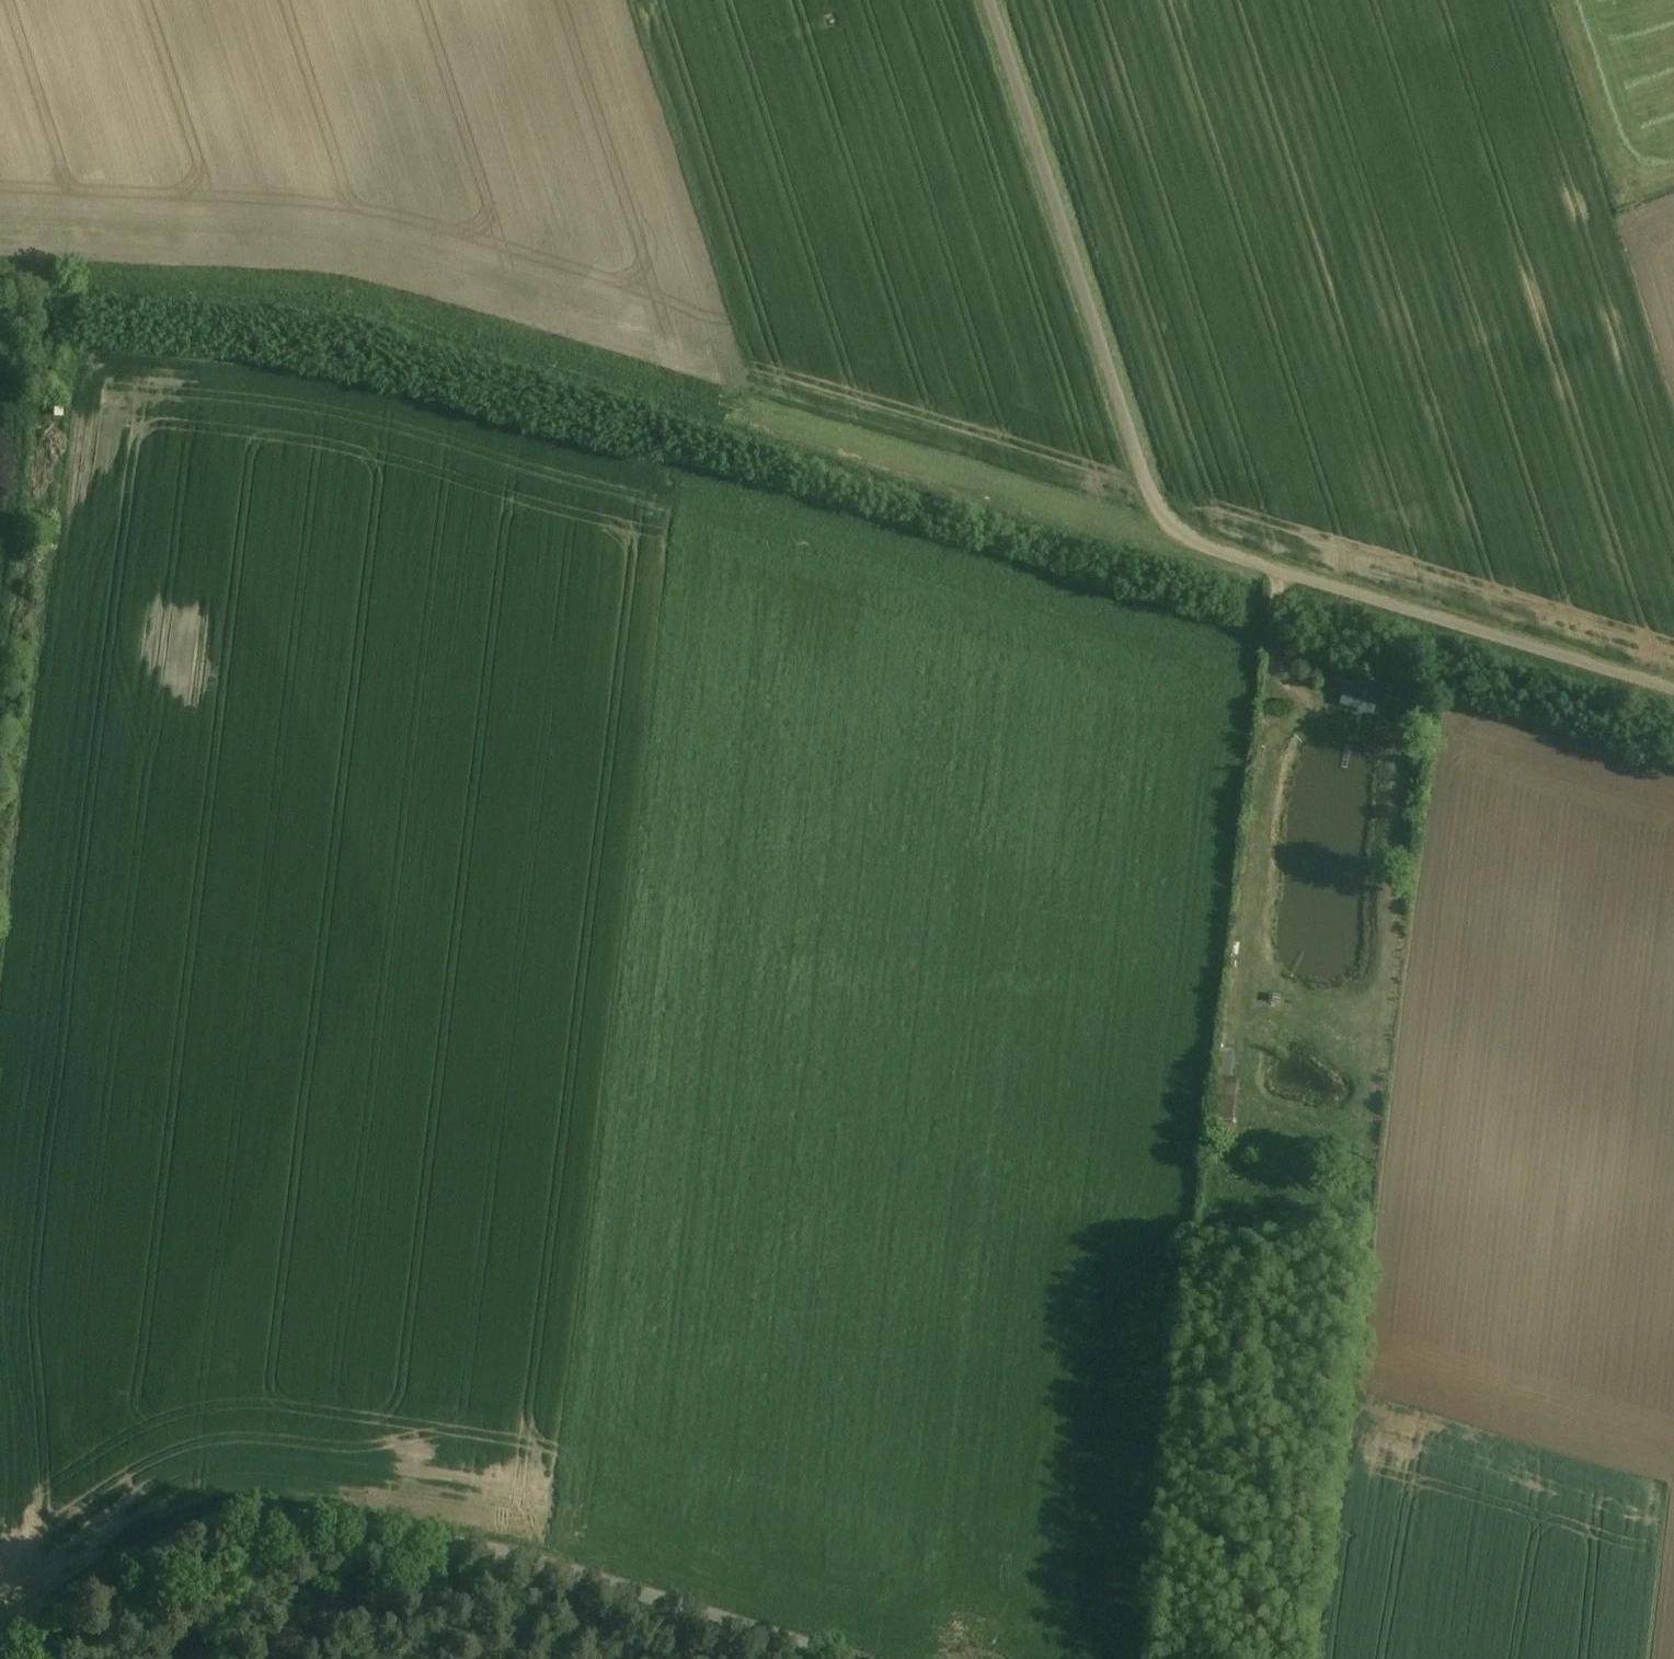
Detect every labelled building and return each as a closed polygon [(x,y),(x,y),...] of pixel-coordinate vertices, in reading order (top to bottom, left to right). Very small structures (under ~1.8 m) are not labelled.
[(1381,691),(1349,682),(1341,706),(1374,716),(1381,691)] [(1231,1075),(1233,1054),(1220,1053),(1213,1116),(1232,1118),(1236,1076),(1231,1075)]
